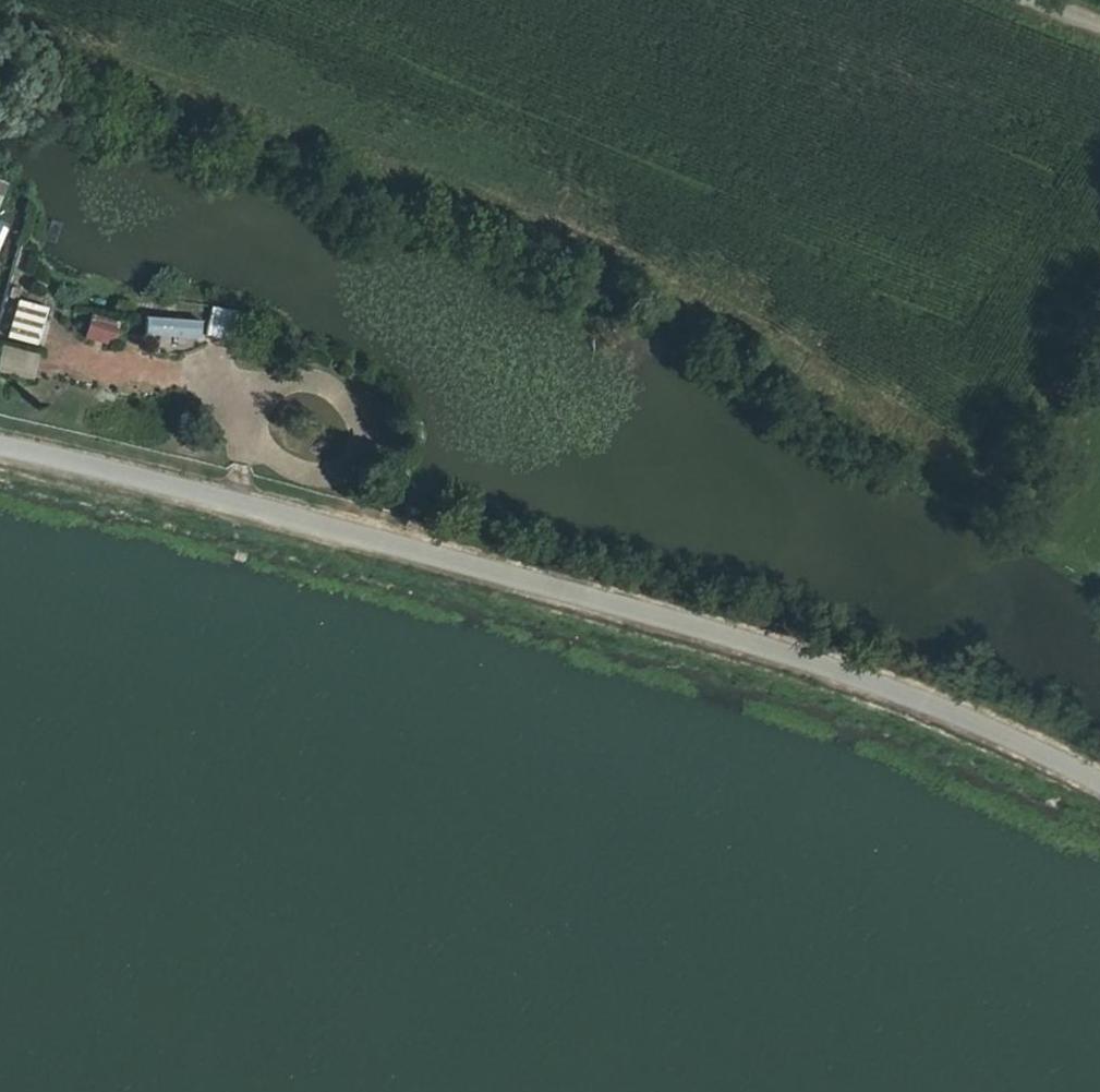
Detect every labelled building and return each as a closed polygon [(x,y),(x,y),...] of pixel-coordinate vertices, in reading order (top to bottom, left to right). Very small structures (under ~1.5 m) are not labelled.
[(3,343),(30,349),(39,310),(12,304),(3,343)] [(85,343),(116,346),(118,323),(87,320),(85,343)] [(191,326),(142,324),(142,338),(191,340),(191,326)] [(0,349),(0,374),(32,383),(40,356),(1,345),(0,349)]
